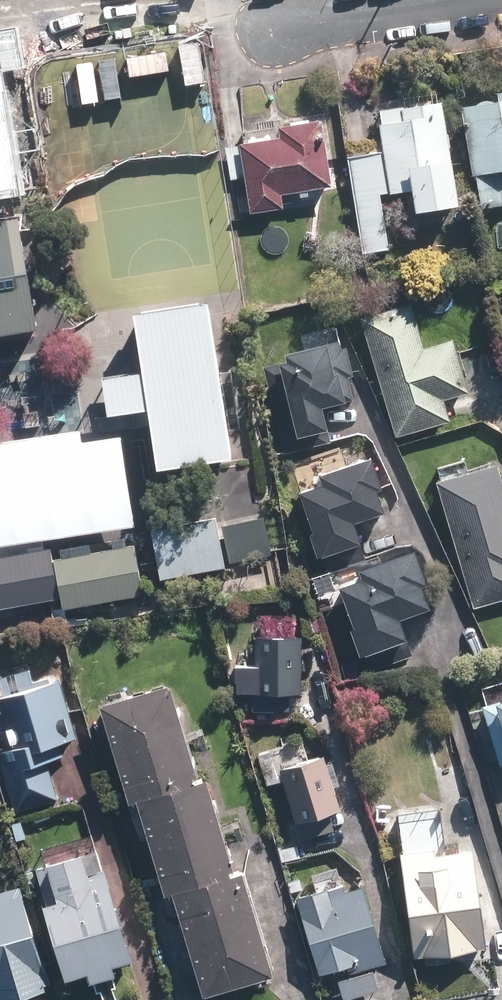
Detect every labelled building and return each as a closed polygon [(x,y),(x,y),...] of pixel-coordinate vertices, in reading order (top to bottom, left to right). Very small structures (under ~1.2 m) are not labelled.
[(24,195),(3,71),(24,68),(18,33),(0,36),(0,199),(24,195)] [(467,176),(473,212),(501,207),(501,193),(501,189),(501,96),(490,98),(491,105),(456,111),(467,176)] [(390,249),(381,196),(401,193),(405,218),(455,210),(437,103),(372,113),(375,130),(379,153),(362,155),(342,159),(358,255),(390,249)] [(278,195),(286,194),(324,188),(313,124),(273,131),(274,138),(233,145),(242,201),(244,215),(280,209),(278,195)] [(0,226),(0,342),(30,338),(12,224),(0,226)] [(193,306),(120,318),(130,377),(90,384),(96,421),(135,414),(145,472),(219,460),(193,306)] [(420,351),(406,306),(354,322),(391,441),(443,425),(436,403),(463,394),(447,342),(420,351)] [(341,348),(335,350),(333,343),(277,357),(279,362),(260,367),(282,454),(328,443),(324,428),(318,430),(314,411),(349,402),(343,378),(348,377),(341,348)] [(378,513),(359,461),(313,478),(316,486),(292,495),(315,557),(352,543),(345,525),(378,513)] [(490,464),(428,484),(468,609),(501,599),(501,501),(490,464)] [(220,515),(151,525),(159,575),(228,565),(220,515)] [(137,544),(59,555),(65,603),(143,592),(137,544)] [(0,556),(0,611),(59,603),(51,549),(0,556)] [(426,612),(406,553),(348,573),(351,582),(329,590),(353,659),(359,657),(365,674),(409,659),(396,622),(426,612)] [(248,636),(249,714),(288,714),(288,698),(298,698),(297,636),(248,636)] [(8,816),(57,803),(46,762),(64,757),(61,743),(72,740),(55,677),(31,683),(27,670),(0,677),(0,788),(8,816)] [(194,998),(265,977),(234,874),(226,877),(197,780),(190,782),(161,687),(89,709),(120,810),(127,808),(156,901),(164,899),(194,998)] [(476,709),(495,770),(501,767),(501,701),(476,709)] [(302,741),(252,756),(262,788),(277,784),(295,843),(331,833),(326,815),(337,812),(330,789),(335,788),(328,763),(322,765),(319,757),(308,760),(302,741)] [(427,851),(392,855),(405,961),(482,952),(470,852),(428,857),(427,851)] [(76,857),(32,869),(42,905),(34,907),(55,984),(80,978),(82,985),(109,978),(107,970),(123,965),(98,871),(80,875),(76,857)] [(338,884),(289,898),(314,983),(381,963),(358,886),(340,891),(338,884)] [(0,892),(0,999),(16,999),(46,992),(17,888),(0,892)]
